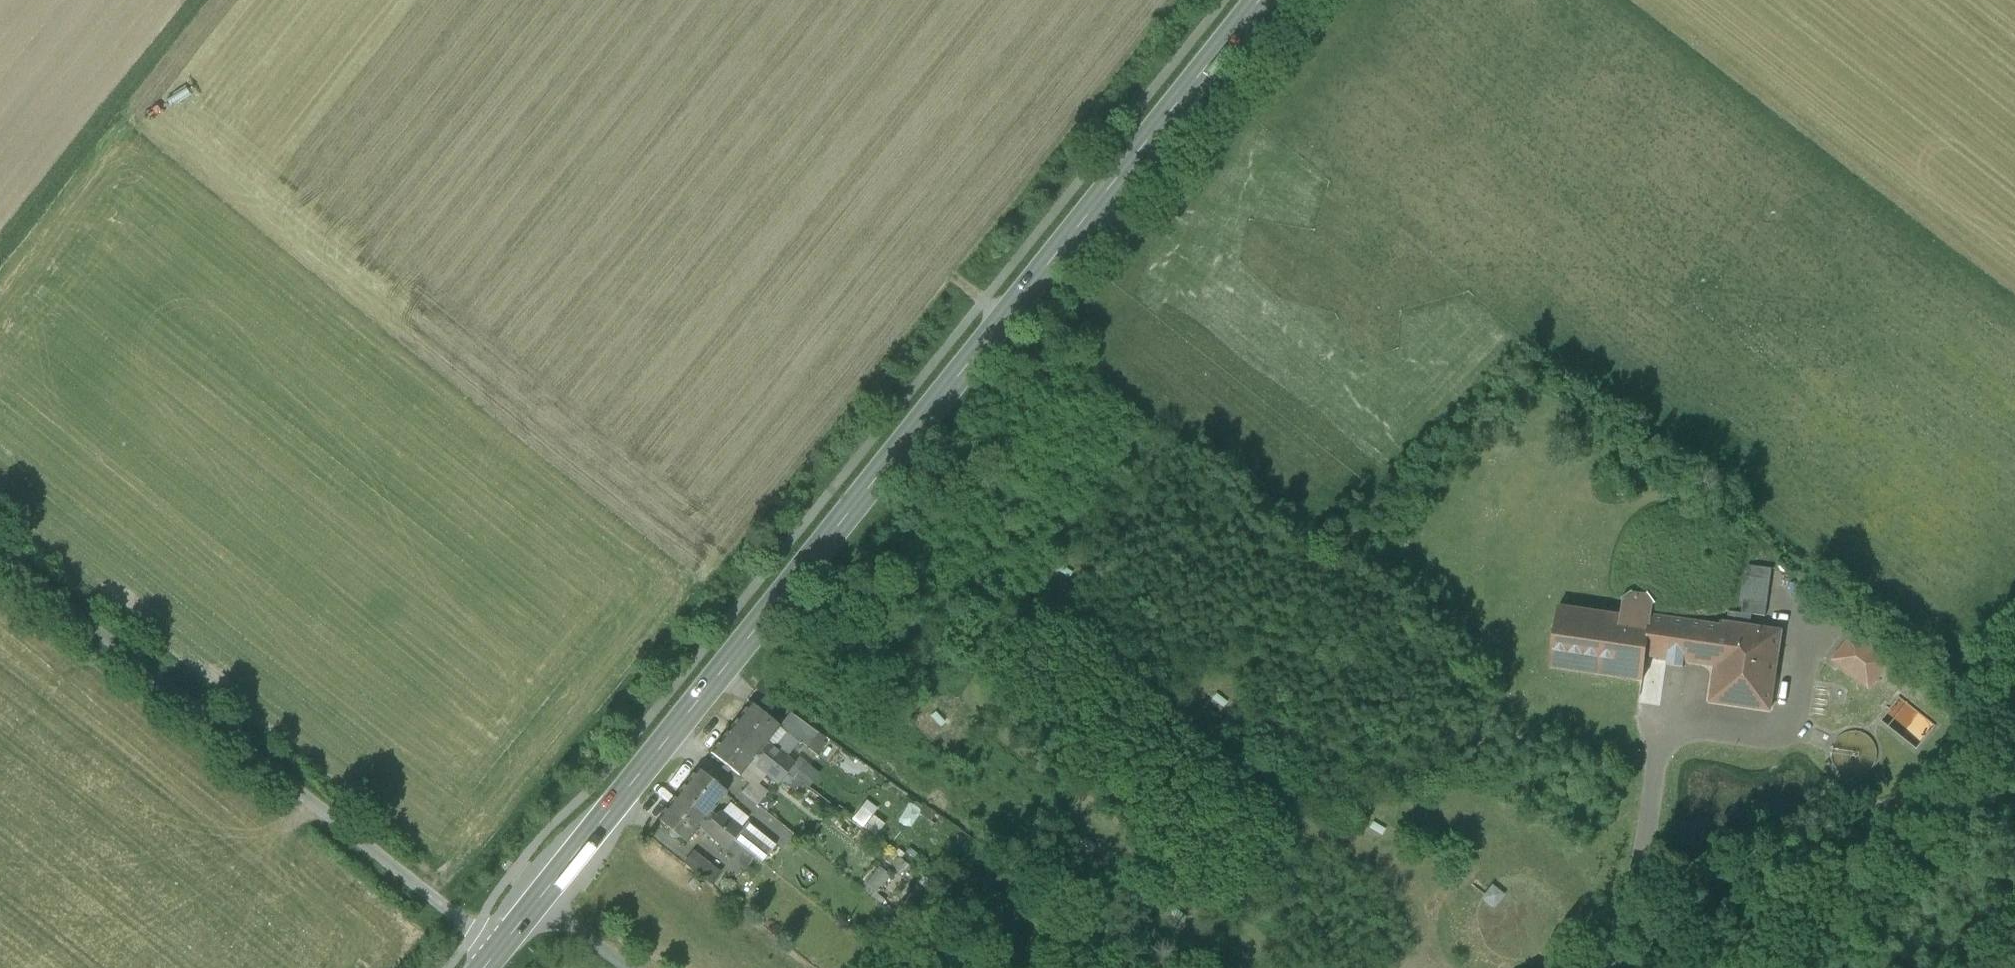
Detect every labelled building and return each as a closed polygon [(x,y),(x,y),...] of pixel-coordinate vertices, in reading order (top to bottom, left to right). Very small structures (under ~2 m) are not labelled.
[(1772,569),(1748,566),(1747,577),(1770,581),(1772,569)] [(1770,581),(1747,577),(1744,576),(1741,602),(1743,602),(1743,601),(1767,605),(1770,581)] [(1631,592),(1622,599),(1623,601),(1621,616),(1558,607),(1550,667),(1643,680),(1647,656),(1668,659),(1667,665),(1684,668),(1685,662),(1716,666),(1710,702),(1770,711),(1781,631),(1750,627),(1727,623),(1722,622),(1722,626),(1652,617),(1654,606),(1656,604),(1649,595),(1647,596),(1633,594),(1631,592)] [(1767,605),(1743,601),(1743,602),(1742,613),(1752,615),(1765,617),(1767,605)] [(1742,613),(1728,611),(1727,623),(1750,627),(1752,615),(1742,613)] [(1892,662),(1854,632),(1832,660),(1869,690),(1892,662)] [(1900,697),(1882,721),(1917,749),(1936,725),(1900,697)] [(779,727),(750,704),(730,729),(759,752),(763,747),(779,727)] [(799,721),(788,736),(805,748),(816,733),(799,721)] [(759,752),(730,729),(710,754),(739,777),(755,757),(759,752)] [(1834,742),(1831,759),(1841,774),(1858,778),(1873,768),(1877,750),(1867,735),(1849,732),(1834,742)] [(795,764),(773,746),(771,747),(768,751),(763,747),(759,752),(786,774),(795,764)] [(786,774),(759,752),(755,757),(760,761),(756,765),(756,767),(766,775),(778,785),(786,774)] [(755,788),(766,775),(756,767),(756,765),(760,761),(755,757),(739,777),(746,783),(747,781),(755,788)] [(795,764),(786,774),(804,789),(813,778),(795,764)] [(726,793),(698,770),(678,795),(706,818),(710,813),(726,793)] [(746,783),(739,791),(758,806),(766,796),(755,788),(747,781),(746,783)] [(706,818),(678,795),(658,819),(686,842),(702,823),(706,818)] [(730,804),(722,813),(741,828),(748,819),(730,804)] [(876,812),(866,805),(854,820),(863,828),(876,812)] [(722,813),(721,812),(718,812),(715,817),(710,813),(706,818),(734,840),(742,829),(741,828),(722,813)] [(734,840),(706,818),(702,823),(707,826),(703,831),(704,833),(725,850),(734,840)] [(742,829),(734,840),(755,858),(762,863),(776,846),(748,823),(742,829)] [(744,871),(755,858),(734,840),(725,850),(733,858),(731,861),(744,871)] [(718,874),(694,854),(686,864),(710,884),(718,874)] [(888,877),(879,870),(868,884),(877,891),(888,877)] [(1514,879),(1498,883),(1490,889),(1501,897),(1493,908),(1481,899),(1479,905),(1476,917),(1479,937),(1489,950),(1501,958),(1513,962),(1527,961),(1540,956),(1554,939),(1558,925),(1556,906),(1547,892),(1530,881),(1514,879)] [(1501,897),(1490,889),(1481,899),(1493,908),(1501,897)]
